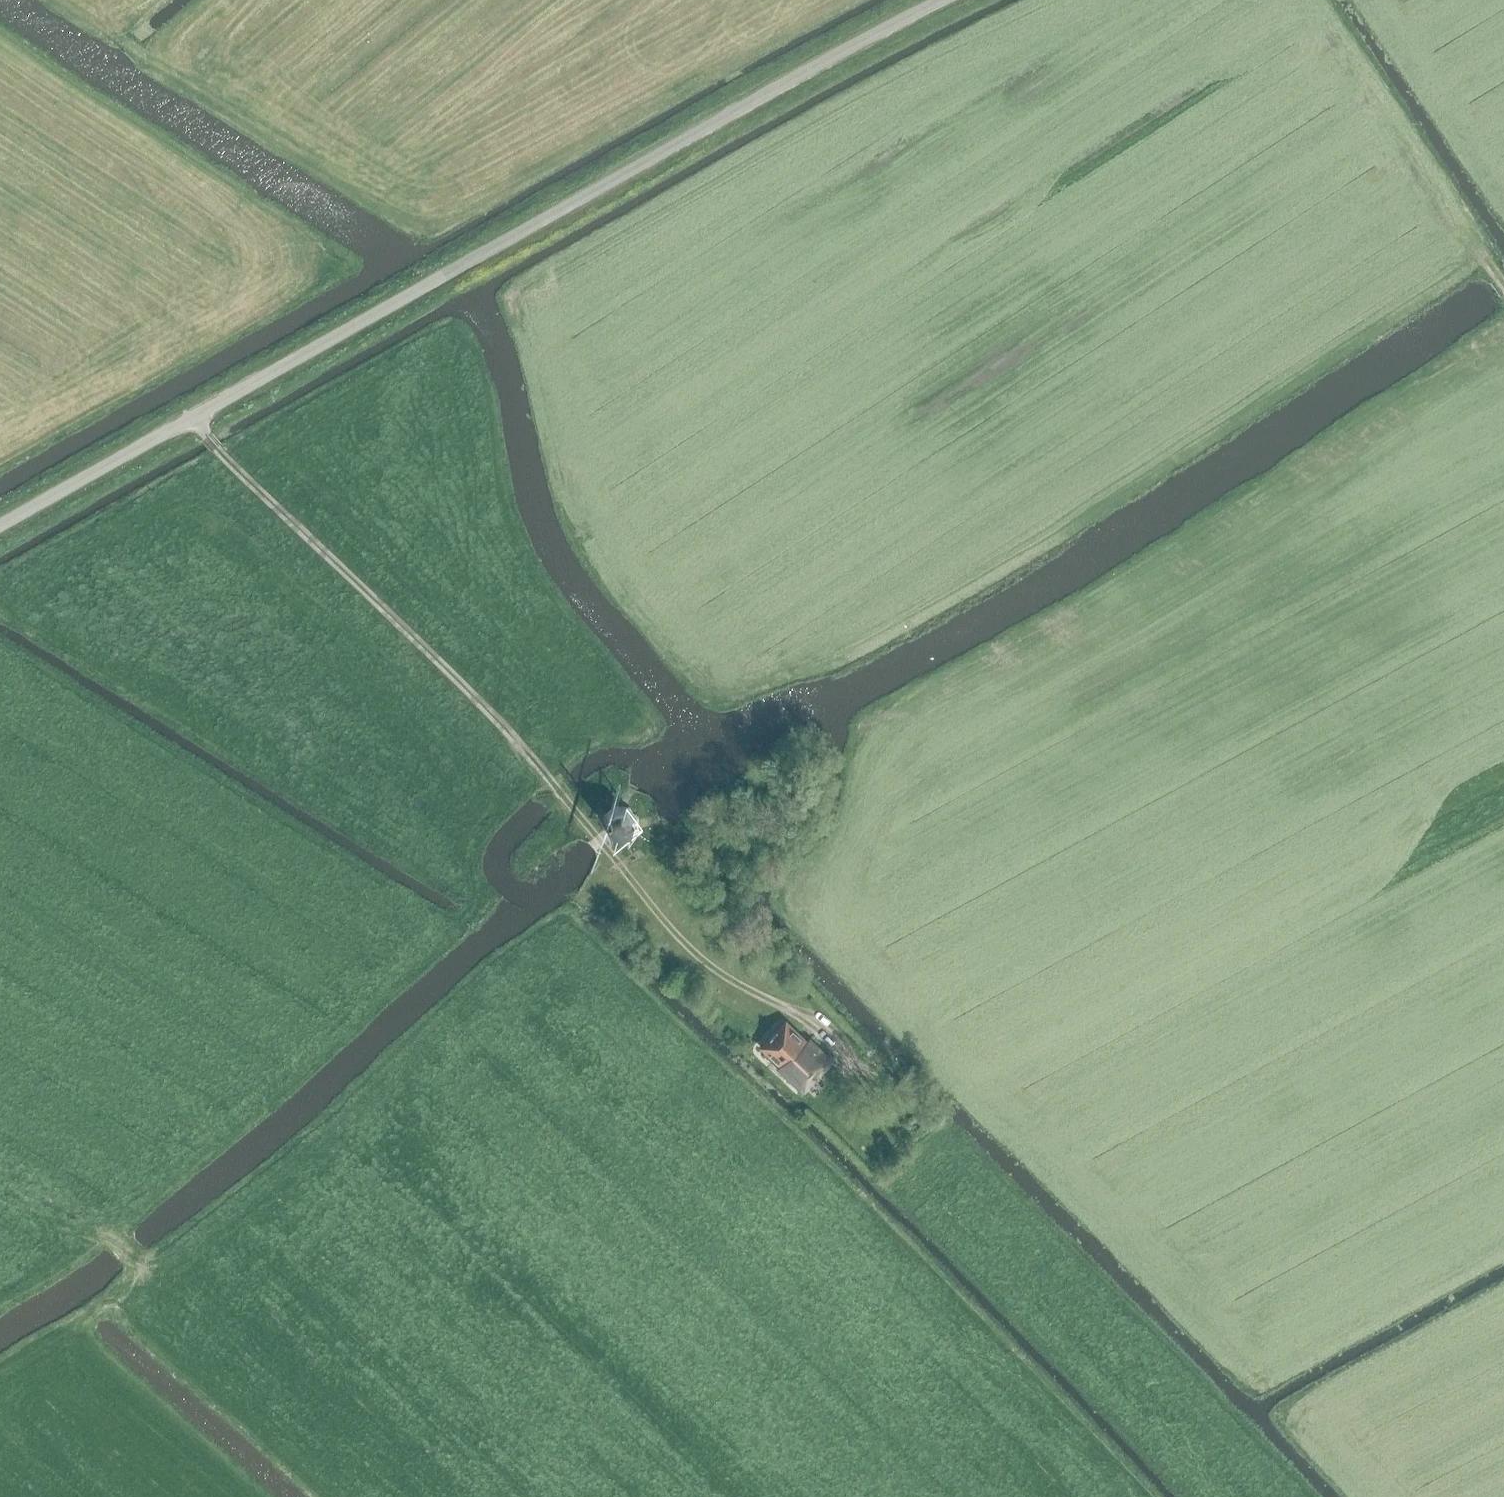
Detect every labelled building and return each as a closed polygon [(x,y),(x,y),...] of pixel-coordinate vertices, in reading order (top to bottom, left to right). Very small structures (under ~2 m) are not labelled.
[(638,819),(629,808),(616,806),(605,815),(604,829),(612,839),(626,841),(637,832),(638,819)] [(808,1040),(787,1020),(762,1046),(781,1064),(778,1067),(804,1091),(834,1060),(810,1037),(808,1040)]
